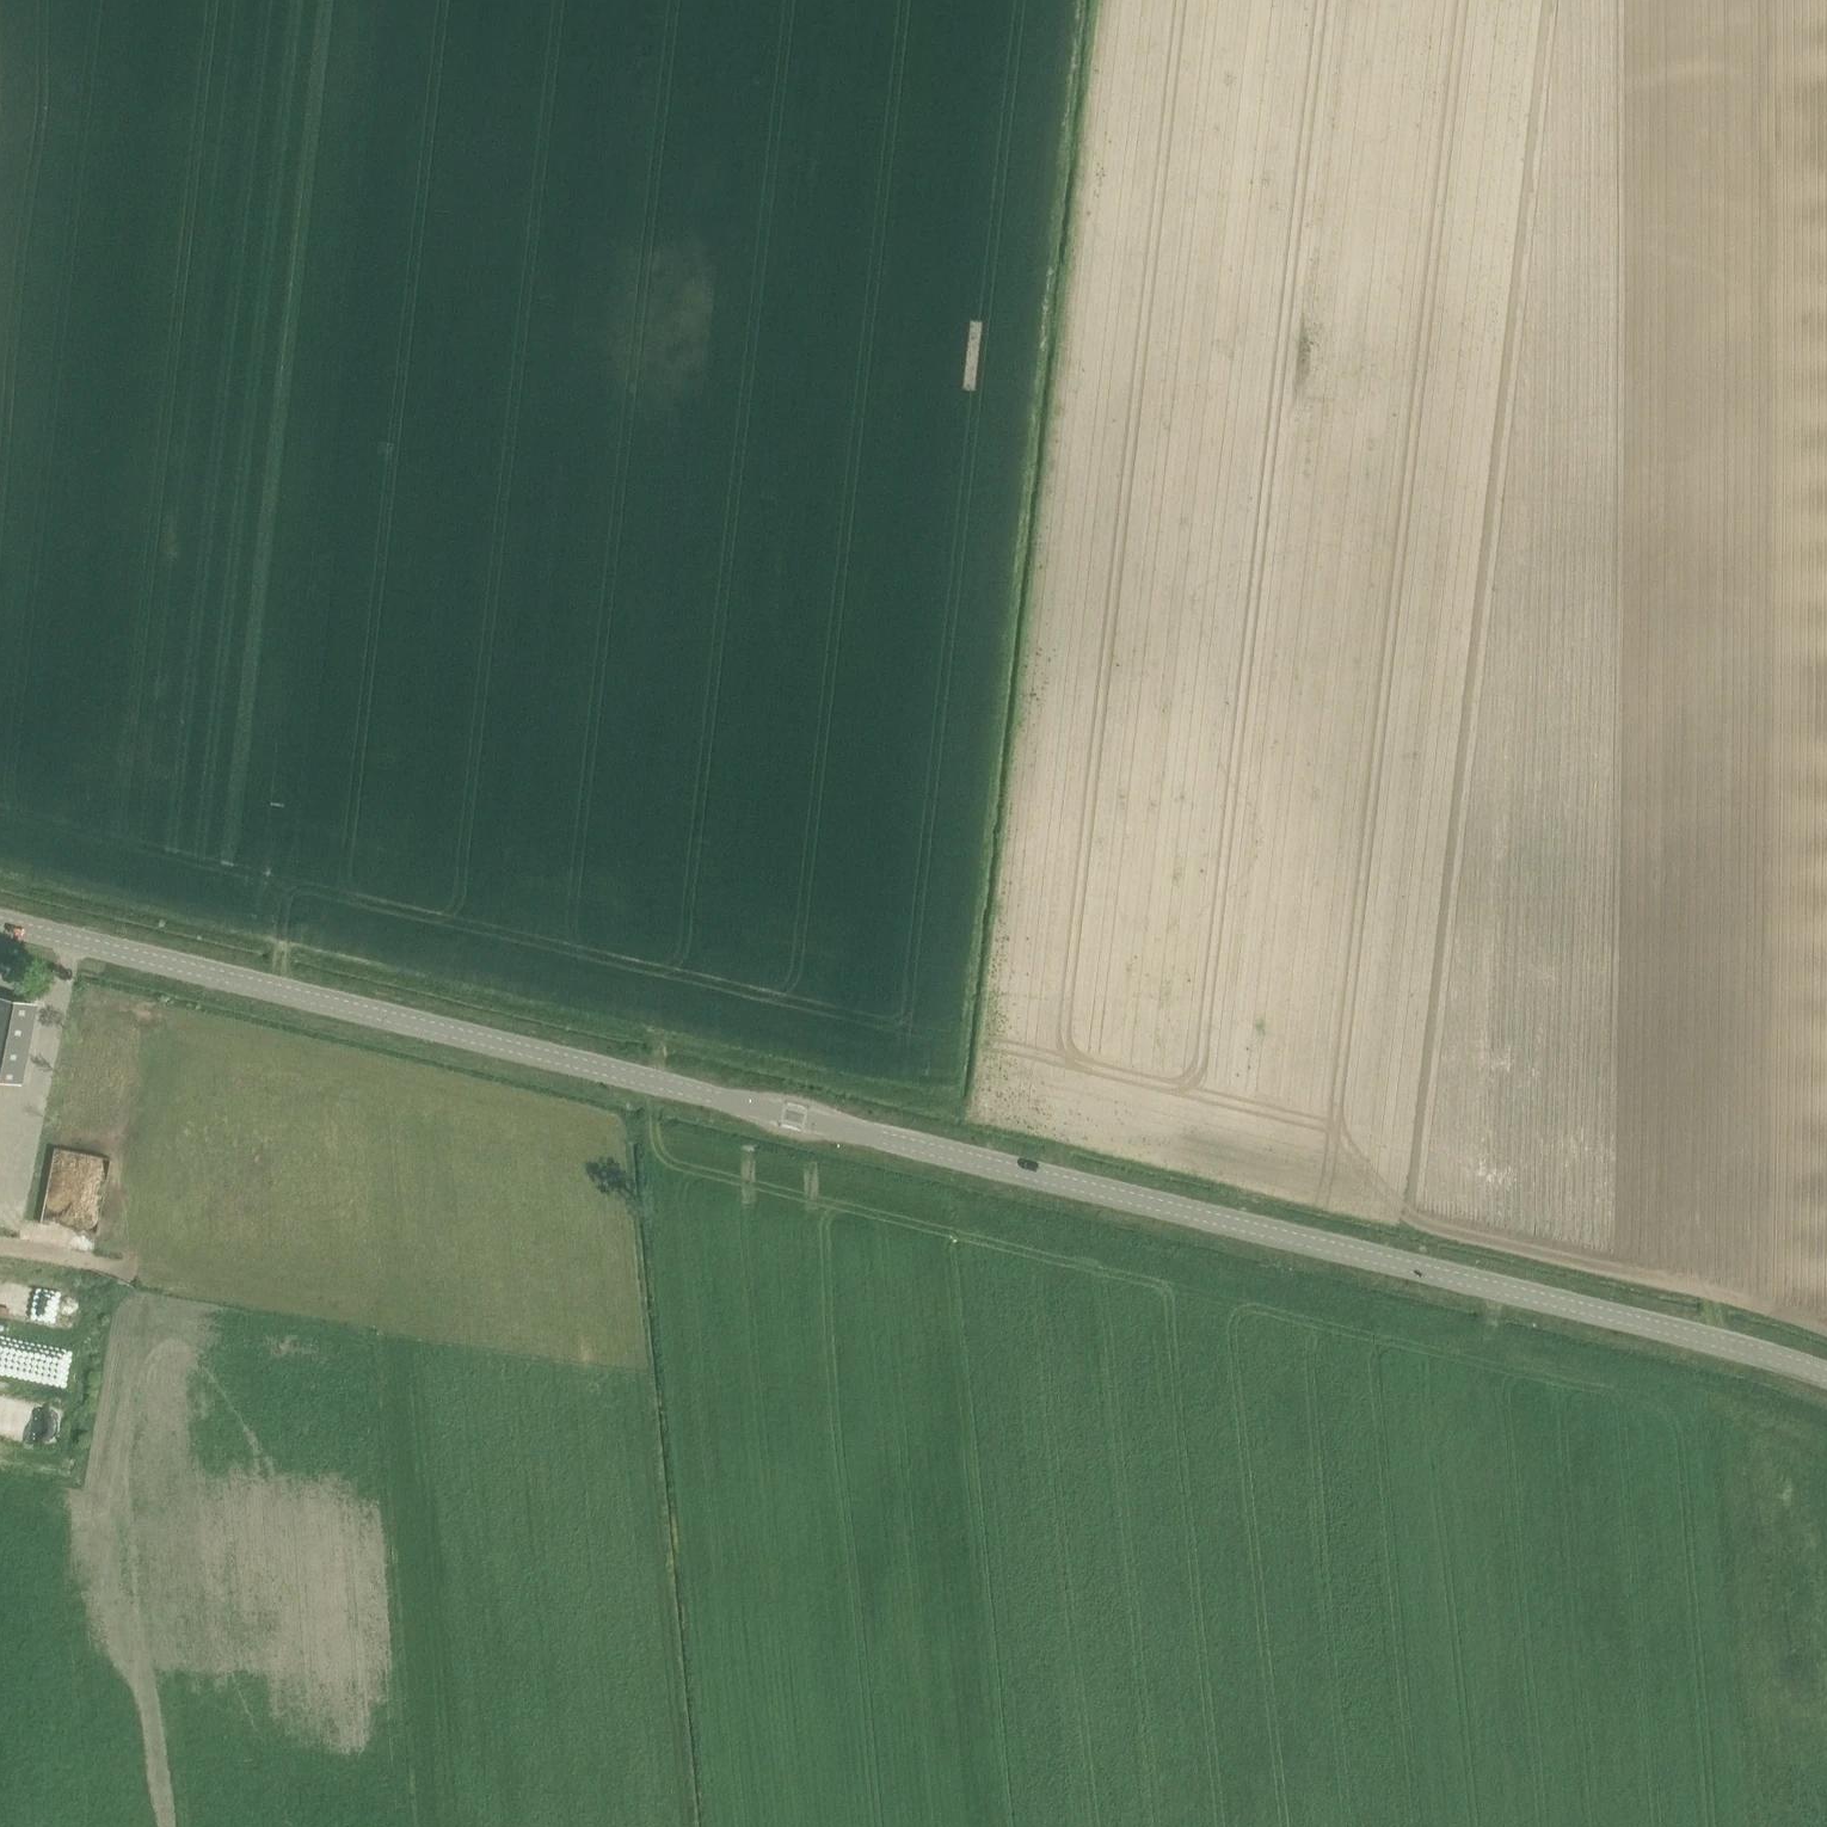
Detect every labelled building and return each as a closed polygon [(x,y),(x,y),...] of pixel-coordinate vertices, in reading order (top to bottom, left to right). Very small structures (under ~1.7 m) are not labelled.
[(17,1081),(32,1000),(0,994),(0,1078),(17,1081)] [(72,1291),(0,1283),(0,1316),(52,1322),(53,1315),(69,1317),(72,1291)] [(0,1339),(0,1374),(62,1384),(68,1351),(0,1339)] [(27,1432),(54,1433),(56,1409),(28,1407),(27,1432)]
